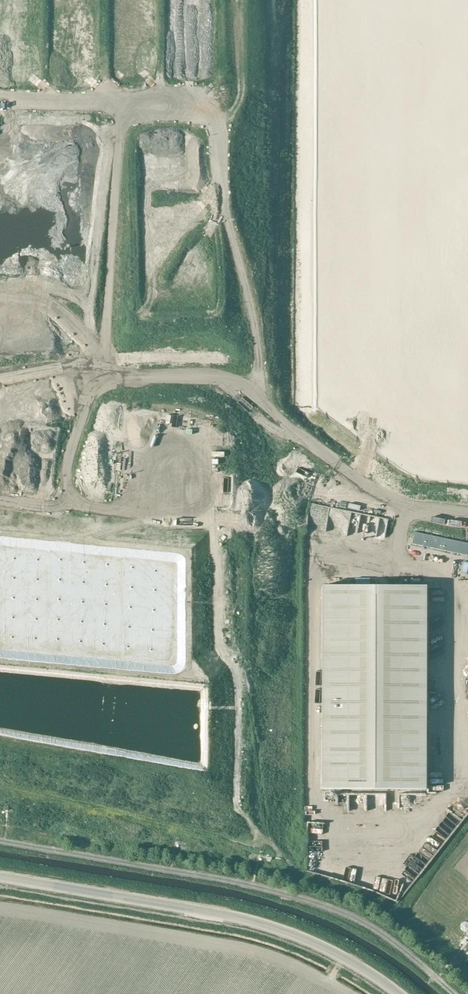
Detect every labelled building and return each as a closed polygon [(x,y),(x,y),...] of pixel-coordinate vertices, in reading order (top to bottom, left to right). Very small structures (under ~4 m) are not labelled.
[(324,11),(327,18),(348,9),(345,2),(324,11)] [(377,533),(377,522),(345,521),(345,532),(377,533)] [(466,543),(414,532),(411,544),(467,556),(467,544),(466,543)] [(426,586),(322,586),(321,789),(425,790),(426,586)] [(405,792),(405,807),(422,807),(422,791),(405,792)] [(302,836),(302,847),(314,847),(315,837),(302,836)] [(421,853),(430,846),(421,836),(412,844),(421,853)] [(458,931),(465,926),(461,918),(453,922),(458,931)]
